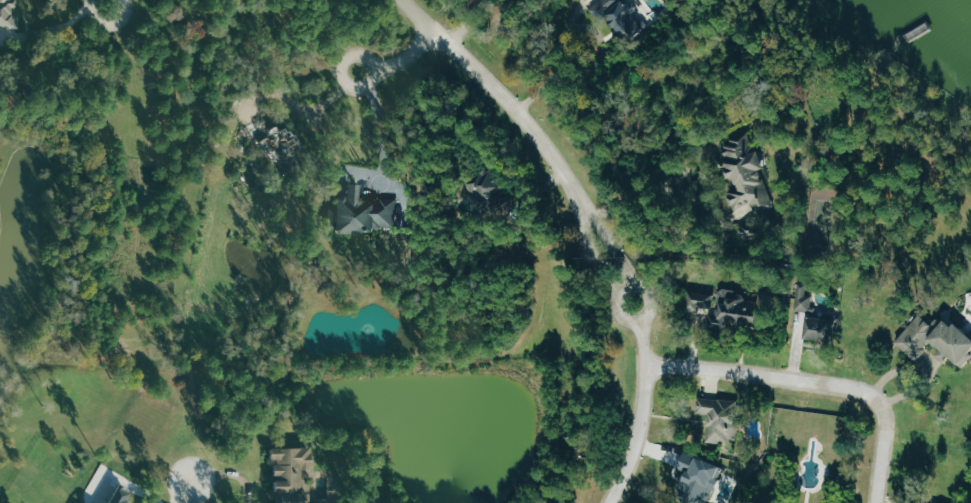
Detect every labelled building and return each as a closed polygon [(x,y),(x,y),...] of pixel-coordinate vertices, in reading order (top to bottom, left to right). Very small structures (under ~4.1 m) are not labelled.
[(19,29),(19,0),(0,0),(0,29),(19,29)] [(261,143),(272,159),(284,151),(291,162),(280,169),(284,175),(300,164),(293,155),(303,149),(286,124),(272,134),(273,135),(261,143)] [(775,204),(764,169),(766,169),(754,131),(721,142),(733,178),(737,177),(741,188),(729,192),(737,217),(775,204)] [(471,184),(473,208),(505,205),(503,169),(484,171),(485,183),(471,184)] [(398,232),(398,199),(361,200),(361,184),(348,185),(348,196),(337,197),(337,232),(398,232)] [(838,315),(815,313),(817,297),(808,296),(809,284),(799,283),(796,311),(809,312),(806,340),(836,342),(838,315)] [(692,289),(687,323),(711,326),(712,322),(764,328),(767,303),(746,300),(747,295),(692,289)] [(919,362),(930,349),(928,348),(932,343),(950,358),(952,356),(964,366),(970,358),(970,335),(951,318),(941,329),(922,314),(897,343),(919,362)] [(738,438),(735,426),(745,424),(737,394),(699,404),(702,415),(705,414),(713,444),(738,438)] [(306,468),(313,469),(313,449),(272,448),(272,460),(276,460),(275,502),(306,502),(306,468)] [(686,452),(679,469),(685,471),(678,488),(689,492),(685,502),(688,502),(708,502),(723,466),(686,452)] [(132,494),(118,487),(110,502),(128,502),(132,494)]
